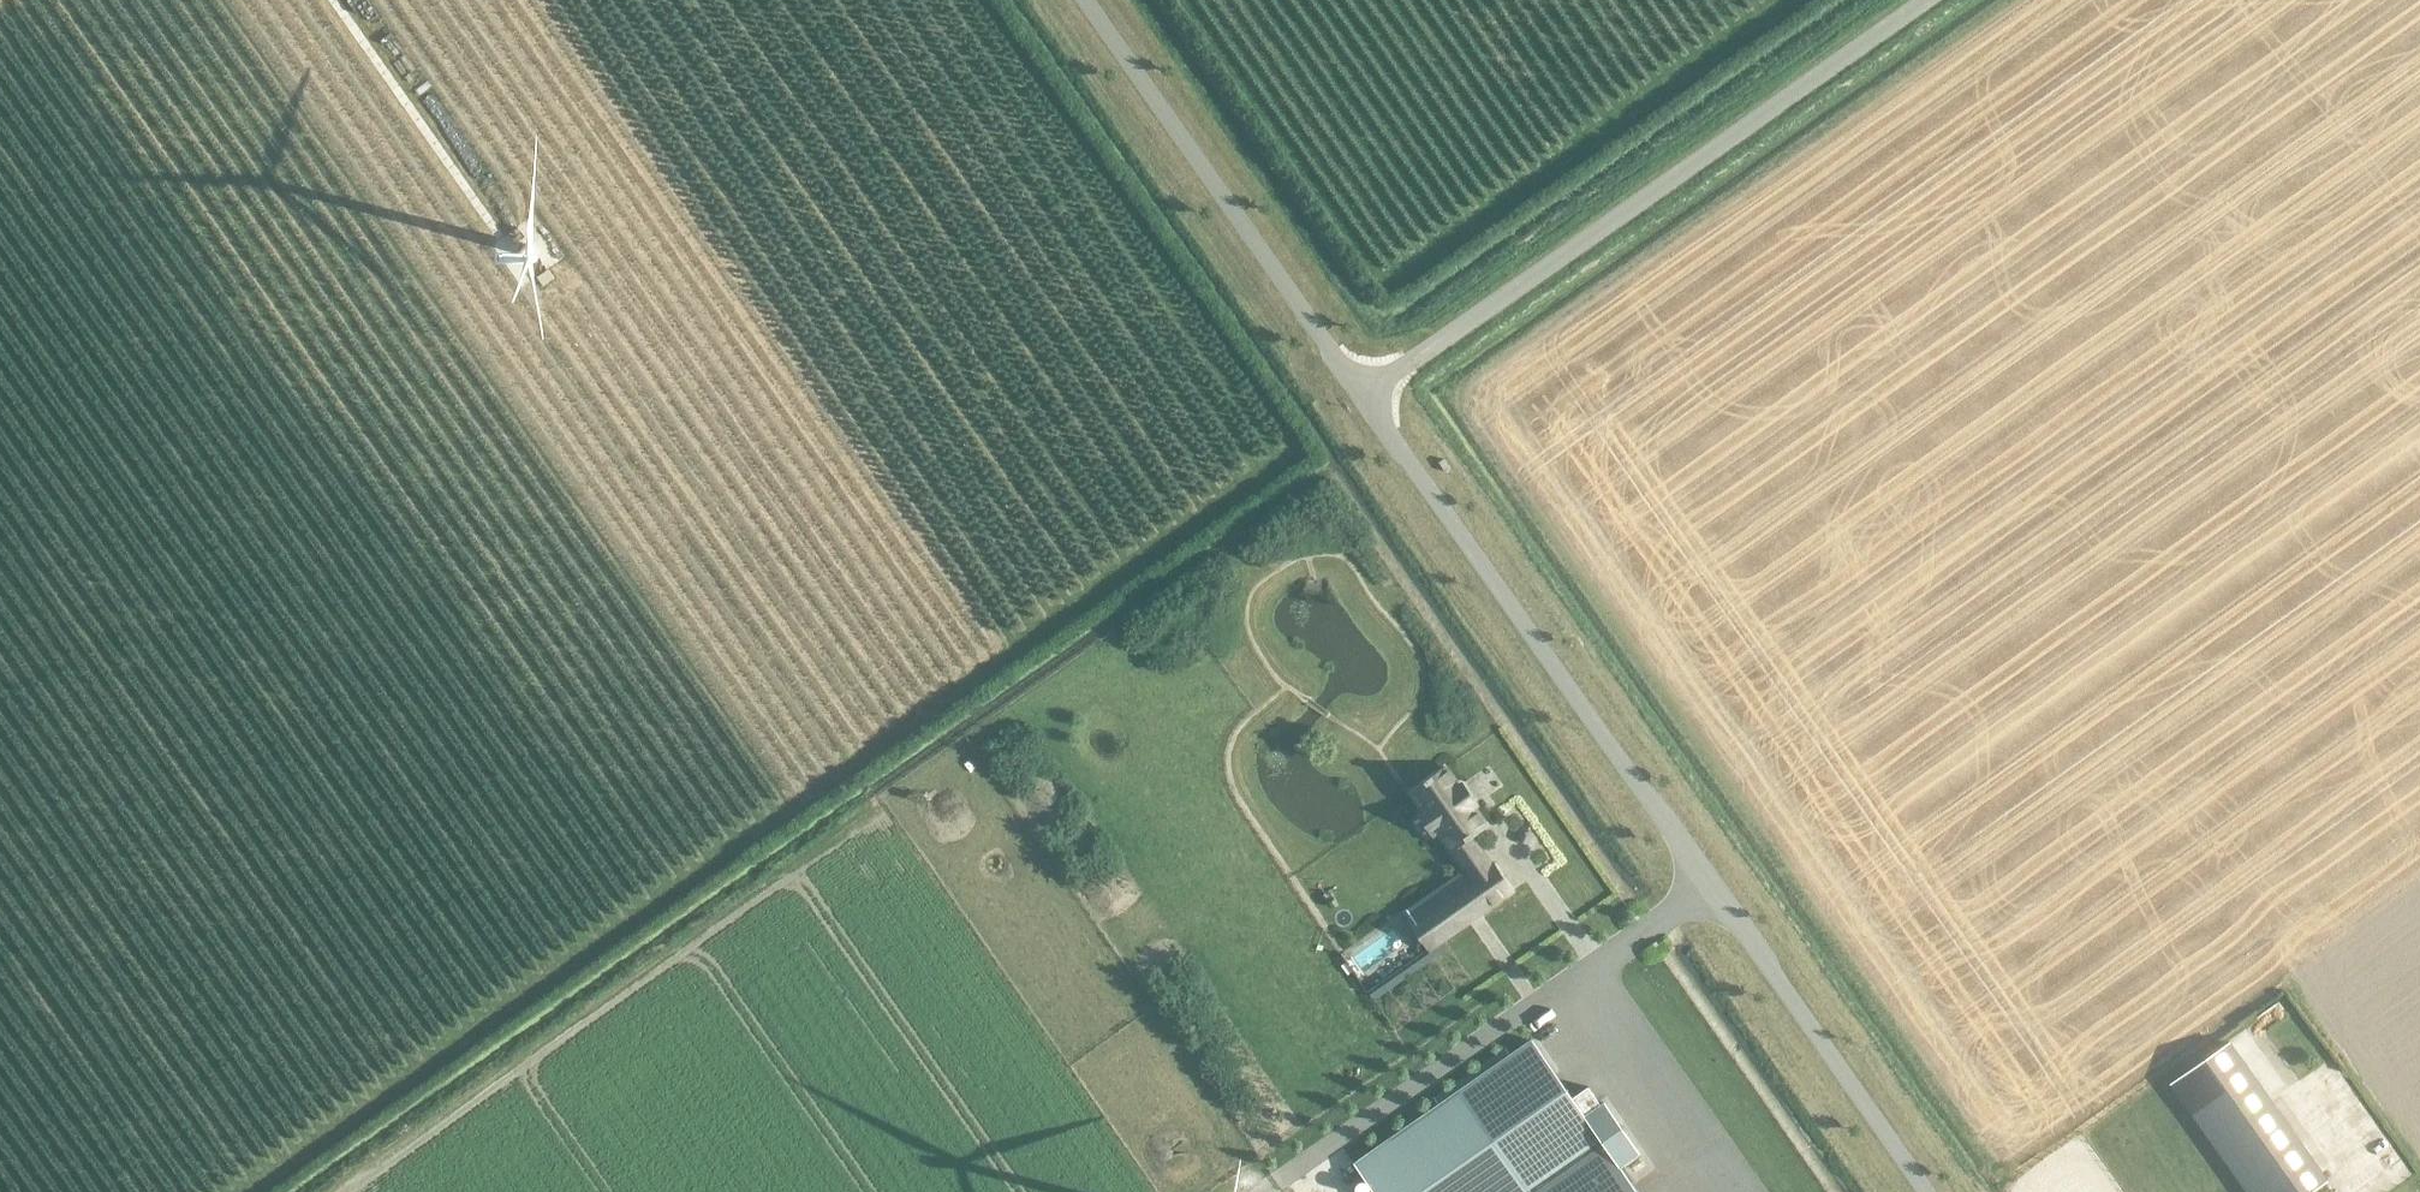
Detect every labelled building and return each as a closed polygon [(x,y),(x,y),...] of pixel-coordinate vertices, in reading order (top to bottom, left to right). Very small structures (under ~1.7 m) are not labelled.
[(1512,891),(1493,865),(1492,866),(1486,857),(1471,837),(1473,836),(1472,835),(1486,825),(1473,806),(1476,804),(1473,800),(1472,801),(1463,789),(1465,788),(1462,784),(1459,786),(1446,768),(1432,778),(1431,777),(1425,781),(1425,782),(1411,792),(1424,810),(1419,814),(1433,834),(1438,831),(1465,869),(1466,870),(1472,879),(1462,887),(1450,895),(1437,904),(1414,920),(1411,923),(1429,949),(1455,930),(1468,921),(1480,913),(1512,891)] [(1620,1166),(1639,1153),(1604,1103),(1585,1116),(1532,1040),(1510,1055),(1438,1105),(1354,1163),(1374,1191),(1638,1191),(1620,1166)] [(2170,1084),(2247,1191),(2310,1191),(2327,1180),(2230,1042),(2170,1084)]
